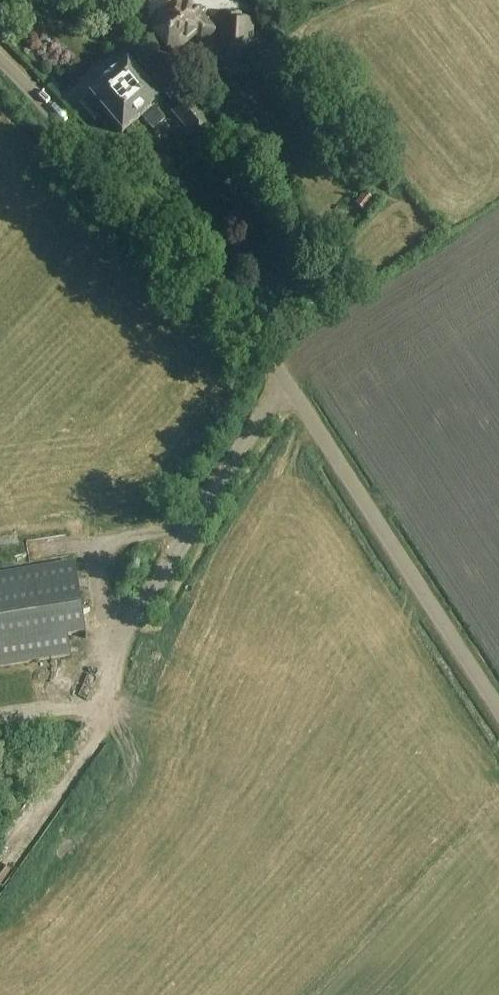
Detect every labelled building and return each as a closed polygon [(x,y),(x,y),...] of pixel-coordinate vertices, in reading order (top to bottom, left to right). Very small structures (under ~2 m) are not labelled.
[(147,29),(173,59),(196,40),(201,46),(214,35),(194,12),(190,15),(179,2),(147,29)] [(221,15),(219,50),(252,52),(254,24),(242,23),(242,16),(221,15)] [(152,132),(164,121),(154,109),(158,105),(126,68),(80,108),(92,122),(103,113),(122,135),(142,119),(152,132)] [(172,113),(198,144),(213,131),(187,100),(172,113)] [(365,213),(374,201),(363,193),(354,205),(365,213)] [(126,556),(120,570),(131,574),(137,561),(126,556)] [(68,655),(65,635),(82,632),(70,562),(0,574),(0,666),(68,655)]
